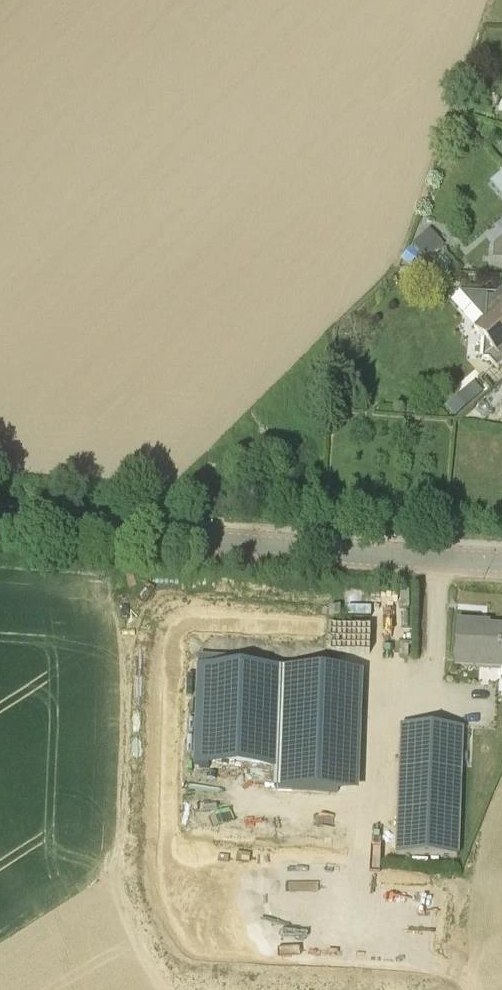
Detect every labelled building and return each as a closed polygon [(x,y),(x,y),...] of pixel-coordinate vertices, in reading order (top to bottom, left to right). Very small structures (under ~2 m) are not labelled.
[(494,183),(501,193),(501,176),(494,183)] [(431,229),(414,244),(428,260),(445,245),(431,229)] [(495,246),(494,258),(494,259),(501,259),(501,260),(501,240),(495,246)] [(483,319),(474,328),(484,340),(483,360),(489,360),(497,369),(501,365),(501,290),(493,298),(487,297),(487,294),(459,292),(483,319)] [(456,416),(475,398),(483,392),(474,381),(466,388),(447,405),(456,416)] [(501,670),(501,628),(478,627),(478,623),(459,622),(456,667),(501,670)] [(333,638),(373,640),(374,625),(333,624),(333,638)] [(339,671),(188,664),(182,840),(331,847),(334,792),(273,789),(276,729),(337,731),(339,671)] [(464,729),(444,728),(401,726),(396,854),(397,854),(397,866),(448,869),(449,856),(459,856),(464,729)]
